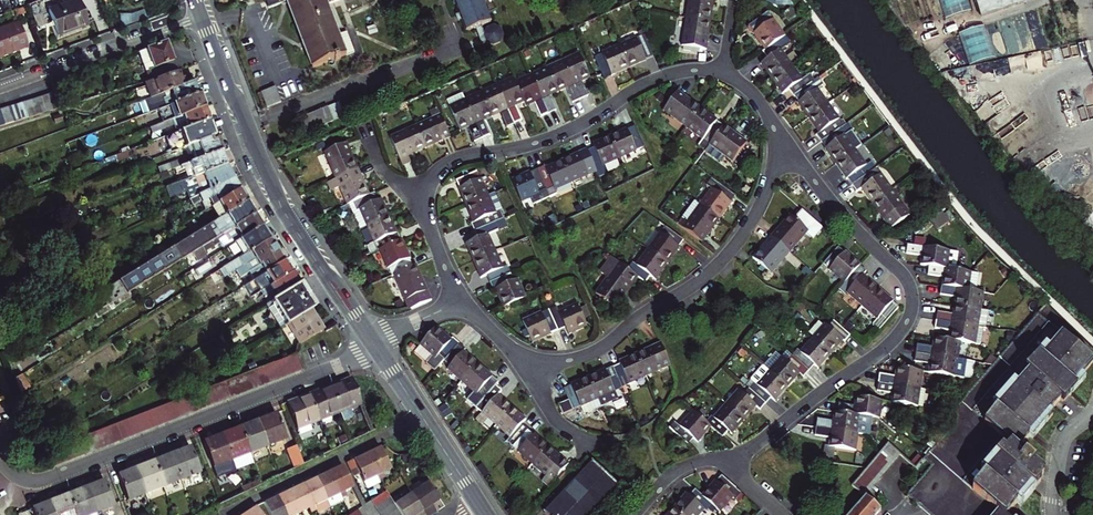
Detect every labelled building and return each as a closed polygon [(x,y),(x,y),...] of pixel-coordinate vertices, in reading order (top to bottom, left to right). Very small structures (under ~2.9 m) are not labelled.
[(25,0),(17,3),(19,10),(27,7),(25,0)] [(80,0),(65,0),(49,6),(58,31),(88,21),(80,0)] [(316,62),(357,45),(348,25),(341,28),(329,0),(290,0),(316,62)] [(482,0),(450,0),(452,4),(453,4),(457,12),(460,18),(465,30),(475,26),(482,42),(488,39),(494,42),(500,40),(503,33),(500,26),(494,24),(487,27),(485,33),(481,23),(490,20),(482,0)] [(682,16),(707,21),(710,0),(684,0),(682,16)] [(944,17),(970,9),(967,0),(939,0),(944,17)] [(981,16),(1023,1),(1023,0),(975,0),(981,16)] [(120,11),(122,22),(146,14),(142,4),(133,7),(120,11)] [(787,5),(780,10),(785,17),(792,12),(787,5)] [(779,35),(782,33),(765,9),(745,24),(762,48),(779,35)] [(18,16),(0,23),(0,51),(0,52),(27,43),(18,16)] [(703,48),(707,21),(682,16),(677,45),(703,48)] [(628,61),(651,50),(641,29),(618,40),(628,61)] [(787,40),(782,33),(779,35),(762,48),(759,50),(764,56),(758,61),(769,76),(791,60),(780,46),(787,40)] [(148,45),(139,48),(146,66),(149,65),(153,77),(177,68),(167,38),(148,45)] [(618,40),(593,51),(603,72),(628,61),(618,40)] [(580,76),(589,72),(579,50),(563,58),(580,96),(588,93),(581,80),(580,76)] [(580,96),(563,58),(548,65),(557,86),(565,82),(567,86),(573,99),(580,96)] [(790,93),(811,78),(806,71),(801,75),(791,60),(769,76),(780,90),(785,87),(790,93)] [(548,65),(532,72),(549,110),(556,107),(551,94),(549,90),(557,86),(548,65)] [(180,67),(178,68),(182,82),(186,80),(184,74),(182,74),(180,67)] [(153,77),(145,80),(150,94),(170,86),(182,82),(178,68),(177,68),(153,77)] [(549,110),(532,72),(516,79),(523,95),(524,98),(526,101),(533,97),(535,100),(541,114),(549,110)] [(523,95),(516,79),(513,73),(497,80),(514,120),(523,116),(516,102),(515,99),(523,95)] [(811,78),(790,93),(806,114),(826,99),(815,84),(820,80),(816,74),(811,78)] [(182,82),(170,86),(172,92),(162,95),(164,100),(161,102),(162,105),(199,92),(194,78),(186,80),(182,82)] [(514,120),(497,80),(481,87),(491,109),(500,105),(502,108),(508,122),(514,120)] [(285,96),(279,82),(264,88),(270,103),(285,96)] [(491,109),(481,87),(465,95),(483,133),(491,130),(485,116),(483,113),(491,109)] [(58,104),(54,93),(53,89),(45,91),(50,106),(58,104)] [(483,133),(465,95),(463,89),(447,96),(460,124),(469,120),(470,122),(476,137),(483,133)] [(662,110),(684,126),(699,106),(677,90),(662,110)] [(45,91),(37,94),(43,109),(50,106),(45,91)] [(62,91),(54,93),(58,104),(65,102),(62,91)] [(172,116),(204,105),(199,92),(162,105),(160,106),(164,119),(172,116)] [(37,94),(29,96),(34,111),(43,109),(37,94)] [(150,94),(134,100),(136,107),(153,101),(150,94)] [(29,96),(21,99),(26,114),(34,111),(29,96)] [(26,114),(21,99),(13,101),(18,116),(26,114)] [(838,115),(826,99),(806,114),(818,130),(813,134),(817,139),(842,121),(844,120),(841,116),(839,116),(838,115)] [(18,116),(13,101),(5,104),(10,118),(18,116)] [(0,105),(0,115),(2,121),(10,118),(5,104),(0,105)] [(187,126),(208,118),(204,105),(172,116),(174,122),(185,119),(187,126)] [(434,116),(442,113),(438,106),(431,109),(434,116)] [(695,145),(702,150),(721,124),(699,106),(684,126),(700,139),(695,145)] [(332,121),(326,107),(298,119),(304,132),(332,121)] [(453,136),(442,113),(434,116),(418,124),(428,147),(453,136)] [(185,144),(212,134),(214,134),(208,118),(187,126),(177,129),(178,133),(180,132),(185,144)] [(842,121),(817,139),(833,161),(853,146),(841,131),(846,128),(842,121)] [(634,123),(610,135),(620,157),(645,146),(634,123)] [(428,147),(418,124),(393,135),(407,165),(416,161),(412,155),(428,147)] [(744,140),(721,124),(702,150),(716,160),(721,154),(729,160),(744,140)] [(190,146),(195,159),(218,150),(220,150),(216,137),(214,138),(212,134),(185,144),(186,148),(190,146)] [(585,146),(586,148),(596,172),(598,176),(606,173),(602,165),(620,157),(610,135),(585,146)] [(334,177),(357,167),(346,142),(323,152),(334,177)] [(853,146),(833,161),(849,182),(868,168),(873,164),(869,158),(864,162),(853,146)] [(586,148),(562,160),(572,183),(596,172),(586,148)] [(193,176),(226,164),(222,155),(220,156),(218,150),(195,159),(188,161),(193,176)] [(572,183),(562,160),(545,167),(544,164),(536,167),(550,197),(559,193),(557,190),(572,183)] [(160,177),(188,170),(187,163),(174,166),(173,162),(157,166),(160,177)] [(231,178),(226,164),(193,176),(169,184),(172,192),(207,179),(211,188),(231,178)] [(878,173),(872,165),(868,168),(849,182),(855,190),(860,186),(870,199),(891,184),(881,170),(878,173)] [(334,177),(326,181),(329,189),(337,185),(346,204),(369,194),(357,167),(334,177)] [(550,197),(536,167),(512,178),(523,202),(540,194),(543,201),(550,197)] [(468,203),(487,194),(475,168),(456,176),(468,203)] [(717,217),(735,194),(710,175),(705,182),(710,186),(698,202),(717,217)] [(235,188),(231,178),(211,188),(197,195),(189,199),(191,203),(198,200),(203,208),(209,204),(215,201),(216,200),(235,188)] [(891,184),(870,199),(888,223),(908,207),(891,184)] [(235,188),(216,200),(215,201),(222,213),(244,200),(244,199),(237,187),(235,188)] [(487,194),(468,203),(476,218),(472,220),(476,228),(495,220),(505,215),(494,191),(487,194)] [(364,225),(388,215),(380,198),(377,200),(373,192),(369,194),(346,204),(357,228),(364,225)] [(717,217),(698,202),(693,198),(676,221),(701,239),(717,217)] [(251,211),(244,200),(222,213),(217,216),(126,273),(116,279),(124,291),(162,267),(209,238),(251,211)] [(222,213),(215,201),(209,204),(217,216),(222,213)] [(769,233),(787,249),(806,227),(811,232),(819,223),(798,205),(790,214),(786,211),(769,233)] [(259,224),(251,211),(209,238),(214,245),(226,238),(228,240),(237,235),(239,237),(259,224)] [(365,245),(368,252),(377,248),(401,238),(398,231),(395,232),(388,215),(364,225),(372,242),(365,245)] [(477,258),(497,249),(489,231),(498,227),(495,220),(476,228),(479,235),(469,240),(477,258)] [(669,261),(686,238),(665,223),(648,246),(669,261)] [(267,237),(259,224),(239,237),(236,239),(243,252),(267,237)] [(761,262),(768,267),(770,269),(787,249),(769,233),(752,254),(761,262)] [(281,260),(267,237),(243,252),(239,255),(203,277),(208,285),(238,266),(242,273),(253,266),(258,274),(281,260)] [(413,264),(401,238),(377,248),(389,275),(392,274),(413,264)] [(236,239),(231,242),(239,255),(243,252),(236,239)] [(836,241),(816,265),(822,270),(827,265),(842,278),(858,260),(836,241)] [(948,250),(907,245),(905,247),(904,252),(920,255),(924,255),(923,264),(924,265),(945,268),(948,250)] [(669,261),(648,246),(637,260),(635,259),(629,266),(640,274),(649,280),(654,273),(658,276),(669,261)] [(493,280),(513,271),(509,263),(505,265),(497,249),(477,258),(484,274),(489,271),(493,280)] [(611,273),(605,281),(609,284),(603,293),(619,304),(640,274),(629,266),(614,255),(605,268),(611,273)] [(266,286),(288,272),(281,260),(258,274),(256,276),(258,278),(260,277),(266,286)] [(807,267),(799,260),(794,266),(802,273),(807,267)] [(858,260),(842,278),(836,285),(843,291),(845,288),(857,298),(873,281),(861,270),(865,266),(858,260)] [(768,267),(761,262),(759,264),(765,270),(768,267)] [(413,264),(392,274),(407,308),(432,298),(416,263),(413,264)] [(970,271),(945,268),(924,265),(923,273),(939,276),(944,277),(942,286),(968,289),(976,290),(978,273),(970,271)] [(508,305),(530,295),(521,276),(516,278),(513,271),(493,280),(496,287),(499,285),(508,305)] [(273,298),(294,284),(296,283),(291,275),(290,276),(288,272),(266,286),(263,288),(265,290),(267,289),(273,298)] [(609,284),(605,281),(599,290),(603,293),(609,284)] [(856,299),(862,304),(878,286),(873,281),(857,298),(856,299)] [(299,292),(294,284),(273,298),(261,305),(276,328),(284,323),(309,308),(303,298),(304,297),(301,291),(299,292)] [(976,290),(968,289),(942,286),(941,285),(940,294),(956,296),(961,297),(959,305),(980,308),(983,291),(976,290)] [(878,286),(862,304),(877,318),(870,325),(877,331),(897,308),(891,302),(893,299),(878,286)] [(553,309),(561,328),(569,325),(572,332),(591,324),(580,302),(562,310),(560,305),(553,309)] [(989,309),(980,308),(959,305),(958,314),(953,314),(938,312),(936,320),(978,326),(983,327),(987,327),(989,309)] [(321,328),(309,308),(284,323),(297,343),(323,330),(321,328)] [(561,328),(553,309),(545,312),(543,309),(525,317),(536,340),(561,328)] [(820,313),(807,326),(812,331),(821,338),(836,321),(838,319),(834,315),(829,321),(824,317),(820,313)] [(1040,315),(999,360),(944,421),(952,428),(927,456),(924,459),(932,466),(907,494),(931,514),(1010,514),(1033,489),(1036,492),(1043,484),(1039,481),(1045,475),(1019,452),(1044,422),(1047,425),(1054,417),(1051,414),(1062,402),(1065,404),(1072,397),(1069,394),(1092,366),(1092,361),(1040,315)] [(983,327),(978,326),(936,320),(935,328),(950,330),(956,331),(955,339),(960,340),(975,342),(979,343),(981,343),(983,327)] [(818,341),(830,352),(842,338),(844,340),(850,334),(836,321),(821,338),(818,341)] [(42,325),(32,331),(36,338),(45,331),(42,325)] [(445,359),(459,343),(453,337),(451,339),(437,326),(421,344),(416,349),(430,362),(429,363),(436,370),(443,362),(445,359)] [(6,331),(0,335),(0,346),(2,350),(10,345),(13,343),(6,331)] [(821,338),(812,331),(794,351),(802,358),(818,341),(821,338)] [(915,344),(914,352),(958,358),(960,340),(955,339),(949,339),(938,337),(936,347),(931,346),(915,344)] [(664,364),(672,360),(661,338),(653,342),(654,344),(638,351),(648,374),(665,367),(664,364)] [(800,360),(810,369),(815,363),(818,365),(830,352),(818,341),(802,358),(800,360)] [(459,343),(445,359),(451,365),(448,367),(462,379),(478,362),(465,350),(466,349),(459,343)] [(17,358),(10,345),(2,350),(7,364),(17,358)] [(648,374),(638,351),(622,359),(623,361),(615,365),(625,385),(648,374)] [(802,358),(794,351),(788,357),(783,352),(771,365),(784,377),(800,360),(802,358)] [(299,368),(297,362),(293,352),(285,355),(291,371),(299,368)] [(958,358),(914,352),(913,360),(928,362),(934,363),(932,372),(955,376),(963,377),(965,359),(958,358)] [(285,355),(278,358),(284,373),(291,371),(285,355)] [(284,373),(278,358),(271,361),(277,376),(284,373)] [(754,376),(749,381),(766,396),(782,380),(784,377),(771,365),(763,358),(751,372),(754,376)] [(786,384),(798,371),(804,376),(810,369),(800,360),(784,377),(782,380),(786,384)] [(277,376),(271,361),(264,364),(270,379),(277,376)] [(470,393),(479,402),(496,383),(489,377),(491,374),(478,362),(462,379),(473,390),(470,393)] [(270,379),(264,364),(256,367),(262,382),(270,379)] [(606,366),(591,373),(601,397),(605,405),(620,398),(616,389),(625,385),(615,365),(608,368),(606,366)] [(262,382),(256,367),(249,369),(255,385),(262,382)] [(879,382),(919,388),(922,371),(900,368),(899,376),(895,376),(880,374),(879,382)] [(255,385),(249,369),(242,372),(248,387),(255,385)] [(20,372),(12,377),(18,392),(26,387),(20,372)] [(248,387),(242,372),(234,375),(240,390),(248,387)] [(571,397),(576,408),(579,416),(605,405),(601,397),(591,373),(565,384),(571,397)] [(240,390),(234,375),(228,377),(234,393),(240,390)] [(234,393),(228,377),(221,380),(227,395),(234,393)] [(346,377),(324,386),(334,413),(336,419),(349,414),(347,408),(357,404),(359,404),(348,377),(346,377)] [(734,379),(722,393),(727,397),(746,413),(758,400),(761,403),(764,399),(766,396),(749,381),(743,387),(739,383),(734,379)] [(227,395),(221,380),(213,383),(219,398),(227,395)] [(766,402),(771,396),(774,398),(786,384),(782,380),(766,396),(764,399),(766,402)] [(919,388),(879,382),(877,390),(893,392),(896,393),(895,402),(913,405),(916,405),(919,388)] [(219,398),(213,383),(208,385),(207,386),(213,401),(219,398)] [(502,388),(496,383),(479,402),(486,407),(483,411),(496,423),(511,406),(497,393),(502,388)] [(213,401),(207,386),(199,389),(205,404),(207,403),(213,401)] [(334,413),(324,386),(318,388),(302,394),(312,421),(334,413)] [(205,404),(199,389),(192,392),(198,407),(205,404)] [(198,407),(192,392),(187,394),(185,395),(190,410),(198,407)] [(302,394),(283,402),(296,434),(311,428),(309,422),(312,421),(302,394)] [(182,396),(177,398),(183,412),(190,410),(185,395),(182,396)] [(881,400),(859,396),(857,406),(853,405),(838,403),(836,411),(859,415),(871,416),(878,417),(881,400)] [(571,397),(561,402),(566,412),(576,408),(571,397)] [(734,426),(746,413),(727,397),(716,410),(713,407),(707,413),(713,419),(724,429),(730,422),(734,426)] [(183,412),(177,398),(170,400),(176,415),(183,412)] [(170,400),(164,403),(169,418),(176,415),(170,400)] [(707,413),(694,402),(680,417),(677,413),(671,420),(690,436),(695,430),(700,434),(713,419),(707,413)] [(169,418),(164,403),(159,405),(157,406),(162,420),(169,418)] [(162,420),(157,406),(149,408),(155,423),(162,420)] [(512,444),(527,427),(521,422),(525,418),(511,406),(496,423),(509,435),(506,439),(512,444)] [(155,423),(149,408),(144,410),(141,411),(147,426),(155,423)] [(147,426),(141,411),(134,414),(140,429),(147,426)] [(249,414),(261,446),(279,438),(269,413),(260,417),(258,411),(249,414)] [(871,416),(859,415),(836,411),(835,421),(832,420),(816,418),(815,425),(837,429),(856,432),(857,432),(868,434),(871,416)] [(35,413),(28,417),(33,432),(40,428),(35,413)] [(134,414),(127,416),(133,432),(140,429),(134,414)] [(243,423),(233,427),(243,453),(261,446),(249,414),(241,418),(243,423)] [(127,416),(120,420),(125,435),(133,432),(127,416)] [(120,420),(113,422),(119,437),(121,436),(125,435),(120,420)] [(119,437),(113,422),(106,425),(112,440),(119,437)] [(112,440),(106,425),(99,428),(105,443),(112,440)] [(243,453),(233,427),(223,431),(221,425),(213,428),(225,459),(228,468),(246,462),(243,453)] [(854,449),(856,432),(837,429),(815,425),(814,433),(829,436),(832,437),(831,445),(854,449)] [(532,462),(547,445),(527,427),(512,444),(532,462)] [(99,428),(91,431),(97,445),(105,443),(99,428)] [(225,459),(213,428),(205,431),(207,438),(197,441),(211,477),(229,470),(228,468),(225,459)] [(97,445),(91,431),(87,432),(85,433),(90,448),(97,445)] [(90,448),(85,433),(78,436),(83,451),(90,448)] [(78,436),(70,439),(75,454),(83,451),(78,436)] [(75,454),(70,439),(63,442),(69,457),(75,454)] [(63,442),(56,445),(61,459),(69,457),(63,442)] [(171,444),(163,448),(175,479),(193,472),(192,469),(195,467),(190,454),(188,455),(187,455),(183,447),(173,451),(171,444)] [(56,445),(48,447),(53,462),(61,459),(56,445)] [(568,464),(547,445),(532,462),(546,475),(542,481),(548,486),(553,481),(568,464)] [(854,486),(866,496),(901,455),(890,445),(854,486)] [(48,447),(40,450),(46,465),(53,462),(48,447)] [(297,465),(290,447),(281,450),(288,469),(297,465)] [(379,447),(366,453),(376,476),(381,473),(389,470),(379,447)] [(157,457),(147,461),(157,486),(175,479),(163,448),(155,451),(157,457)] [(353,462),(358,472),(366,489),(379,483),(378,479),(376,476),(366,453),(352,459),(353,462)] [(596,456),(549,510),(555,514),(592,514),(623,480),(596,456)] [(135,458),(127,462),(139,493),(157,486),(147,461),(138,464),(135,458)] [(139,493),(127,462),(118,465),(121,471),(110,475),(121,500),(139,493)] [(358,472),(353,462),(350,463),(354,473),(358,472)] [(340,465),(327,470),(338,493),(344,490),(350,487),(340,465)] [(338,493),(327,470),(313,477),(324,500),(327,506),(328,508),(342,501),(340,497),(338,493)] [(701,495),(712,504),(716,508),(719,511),(733,496),(738,501),(744,495),(723,476),(717,483),(715,480),(701,495)] [(324,500),(313,477),(300,483),(311,506),(313,510),(314,513),(327,506),(324,500)] [(85,478),(76,481),(88,513),(107,506),(97,480),(87,484),(85,478)] [(76,481),(72,483),(68,485),(70,491),(61,494),(69,514),(89,514),(88,513),(76,481)] [(440,500),(428,482),(411,493),(425,514),(433,514),(436,513),(432,506),(440,500)] [(311,506),(300,483),(288,489),(298,512),(306,508),(311,506)] [(222,500),(238,493),(234,484),(218,491),(222,500)] [(288,489),(274,495),(283,514),(292,514),(298,512),(288,489)] [(704,508),(706,511),(712,504),(701,495),(695,489),(689,495),(686,492),(673,506),(683,514),(698,514),(704,508)] [(371,500),(374,506),(390,496),(386,491),(384,492),(371,500)] [(61,494),(52,497),(49,492),(41,495),(48,514),(69,514),(61,494)] [(411,493),(394,503),(397,509),(401,514),(425,514),(411,493)] [(33,498),(35,504),(24,508),(27,514),(48,514),(41,495),(33,498)] [(261,501),(267,514),(283,514),(274,495),(261,501)] [(374,506),(378,512),(393,503),(390,496),(374,506)] [(870,514),(876,514),(881,510),(874,504),(866,497),(859,505),(870,514)] [(378,512),(380,514),(388,514),(397,509),(394,503),(393,503),(378,512)] [(853,514),(870,514),(859,505),(851,514),(853,514)] [(673,506),(665,514),(683,514),(673,506)]
